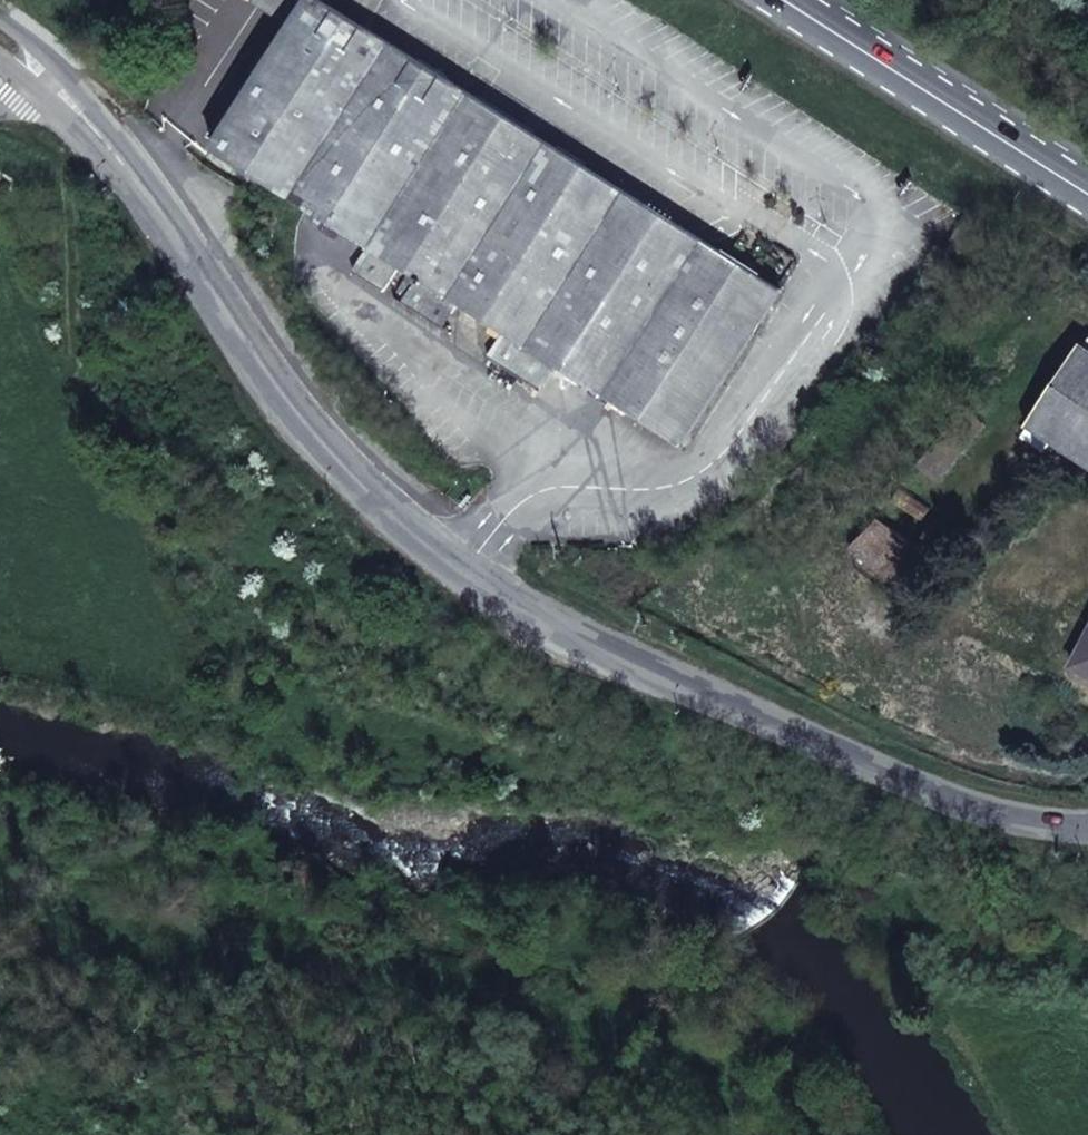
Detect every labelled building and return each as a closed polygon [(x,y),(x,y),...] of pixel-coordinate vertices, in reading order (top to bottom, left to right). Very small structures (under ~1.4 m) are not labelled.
[(294,23),(212,148),(371,249),(355,273),(385,293),(401,268),(411,274),(395,299),(443,329),(444,329),(459,305),(506,334),(490,359),(542,392),(558,367),(682,446),(782,289),(324,0),(308,0),(294,23)] [(294,23),(308,0),(258,0),(294,23)] [(1083,346),(1028,428),(1087,469),(1087,349),(1083,346)] [(988,424),(967,407),(918,466),(937,482),(988,424)] [(941,561),(879,519),(853,547),(916,594),(941,561)] [(1074,668),(1087,675),(1087,639),(1074,668)]
